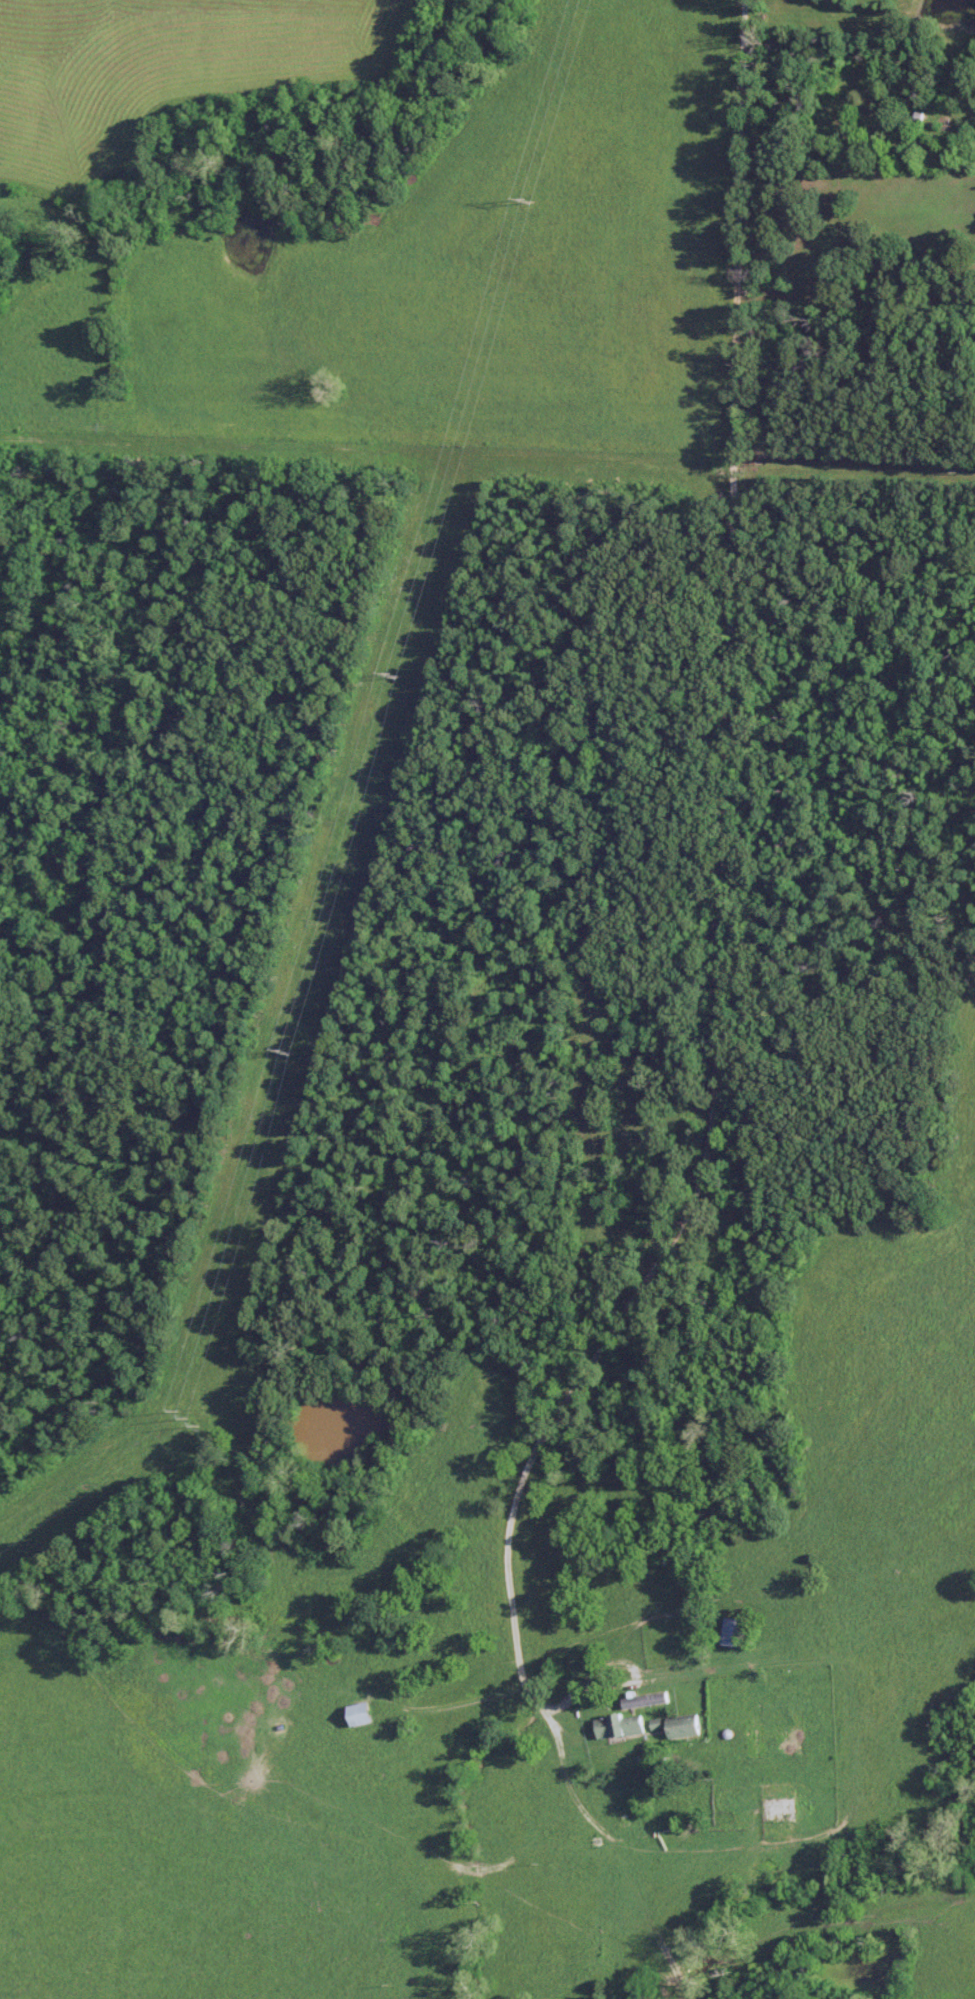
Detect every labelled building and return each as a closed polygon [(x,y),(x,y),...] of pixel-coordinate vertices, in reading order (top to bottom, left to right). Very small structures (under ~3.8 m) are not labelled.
[(750,1646),(750,1619),(724,1619),(724,1646),(750,1646)] [(625,1698),(627,1709),(671,1703),(670,1693),(625,1698)] [(377,1732),(374,1703),(353,1705),(356,1734),(377,1732)] [(646,1714),(598,1719),(600,1739),(648,1734),(646,1714)] [(705,1735),(702,1714),(669,1718),(672,1740),(705,1735)] [(767,1839),(802,1838),(800,1783),(765,1784),(767,1839)]
